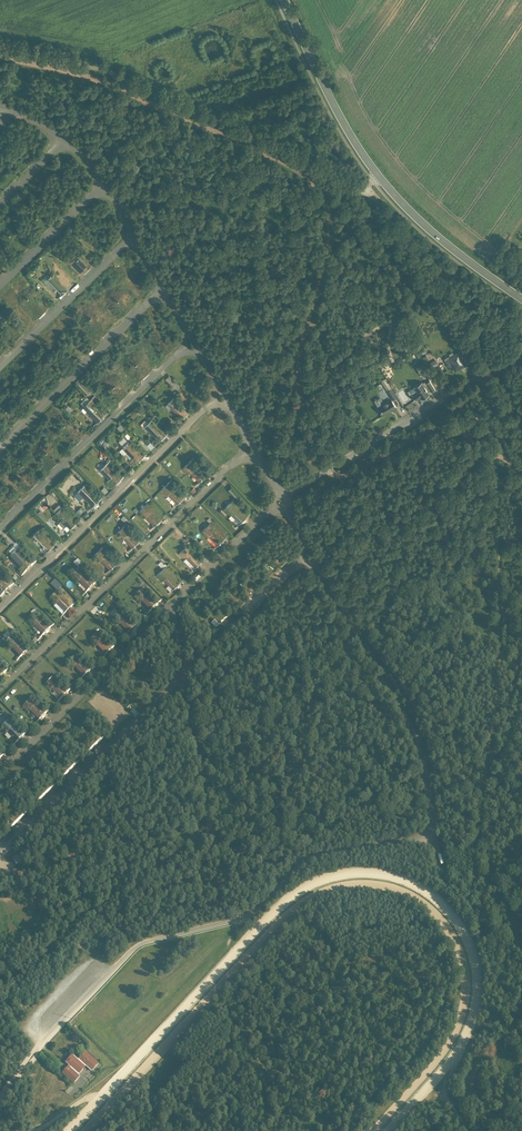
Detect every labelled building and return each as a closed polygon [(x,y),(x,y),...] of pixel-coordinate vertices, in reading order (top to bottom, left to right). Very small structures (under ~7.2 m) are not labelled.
[(32,161),(22,151),(16,157),(26,167),(32,161)] [(0,173),(0,185),(3,189),(10,183),(0,173)] [(50,224),(40,214),(34,220),(44,230),(50,224)] [(28,246),(13,232),(7,238),(22,252),(28,246)] [(91,266),(81,256),(75,262),(85,272),(91,266)] [(68,288),(54,273),(48,279),(62,294),(68,288)] [(46,310),(31,295),(25,301),(40,316),(46,310)] [(131,308),(122,298),(116,304),(125,313),(131,308)] [(109,330),(94,315),(88,321),(103,335),(109,330)] [(24,332),(9,317),(3,323),(17,338),(24,332)] [(87,351),(72,337),(66,343),(80,357),(87,351)] [(458,352),(450,357),(454,364),(452,365),(455,371),(466,365),(458,352)] [(64,373),(50,359),(44,365),(58,379),(64,373)] [(150,371),(140,361),(134,367),(144,377),(150,371)] [(166,378),(177,390),(180,387),(169,375),(166,378)] [(424,385),(422,381),(413,386),(417,391),(411,395),(415,400),(420,397),(422,400),(423,399),(422,398),(429,394),(428,392),(431,391),(426,384),(424,385)] [(430,381),(426,383),(426,384),(431,391),(431,392),(435,389),(430,381)] [(127,393),(117,383),(111,389),(121,399),(127,393)] [(32,385),(26,391),(36,401),(42,395),(32,385)] [(397,397),(391,389),(387,391),(393,400),(397,397)] [(188,412),(174,398),(168,403),(182,418),(188,412)] [(391,399),(379,407),(378,408),(379,410),(381,410),(383,414),(395,407),(391,399)] [(105,415),(90,400),(84,406),(99,421),(105,415)] [(19,417),(10,407),(3,413),(13,423),(19,417)] [(166,434),(152,419),(145,425),(160,440),(166,434)] [(82,437),(68,422),(62,428),(76,443),(82,437)] [(120,423),(116,427),(121,431),(125,428),(120,423)] [(124,436),(119,441),(123,445),(128,441),(124,436)] [(143,456),(129,441),(123,447),(133,457),(128,462),(133,466),(143,456)] [(50,449),(44,455),(54,465),(60,459),(50,449)] [(206,475),(191,460),(185,466),(200,481),(206,475)] [(121,478),(107,463),(101,469),(110,479),(105,483),(111,489),(121,478)] [(37,481),(28,471),(22,477),(31,487),(37,481)] [(184,497),(169,482),(163,488),(178,503),(184,497)] [(99,500),(85,485),(78,491),(93,506),(99,500)] [(1,488),(0,489),(0,500),(9,509),(15,503),(1,488)] [(247,517),(232,502),(226,508),(236,517),(233,520),(238,525),(247,517)] [(161,519),(147,504),(141,510),(155,525),(161,519)] [(77,522),(62,507),(56,513),(71,528),(77,522)] [(224,538),(210,524),(204,530),(218,544),(224,538)] [(139,541),(124,526),(118,532),(133,547),(139,541)] [(54,543),(40,529),(34,535),(48,549),(54,543)] [(287,558),(273,543),(267,549),(281,564),(287,558)] [(11,555),(20,547),(17,544),(8,552),(11,555)] [(202,560),(187,546),(181,551),(196,566),(202,560)] [(117,562),(102,548),(96,554),(111,568),(117,562)] [(32,565),(18,551),(11,557),(26,571),(32,565)] [(78,556),(74,560),(78,564),(82,560),(78,556)] [(266,579),(252,564),(246,570),(260,584),(266,579)] [(180,582),(165,567),(159,573),(165,579),(164,579),(169,584),(167,586),(171,591),(180,582)] [(94,584),(80,570),(74,575),(88,590),(94,584)] [(0,577),(0,589),(4,593),(10,587),(0,577)] [(50,583),(57,590),(62,586),(55,578),(50,583)] [(246,599),(231,584),(225,590),(240,605),(246,599)] [(157,604),(143,589),(137,595),(151,610),(157,604)] [(72,606),(58,591),(51,597),(66,612),(72,606)] [(225,619),(210,604),(204,610),(211,617),(210,618),(214,621),(212,623),(216,628),(225,619)] [(135,626),(120,611),(114,617),(129,632),(135,626)] [(50,628),(35,613),(29,619),(44,634),(50,628)] [(113,648),(98,633),(92,639),(107,654),(113,648)] [(27,650),(13,635),(7,641),(21,656),(27,650)] [(90,670),(76,655),(70,661),(84,676),(90,670)] [(68,692),(53,677),(47,683),(62,697),(68,692)] [(46,713),(31,699),(25,705),(40,719),(46,713)] [(23,735),(9,720),(3,726),(17,741),(23,735)] [(99,741),(86,727),(79,735),(92,748),(99,741)] [(74,766),(61,753),(53,760),(66,773),(74,766)] [(48,791),(35,778),(27,785),(40,799),(48,791)] [(22,817),(9,803),(2,811),(15,824),(22,817)] [(98,1064),(85,1052),(78,1060),(72,1055),(66,1063),(69,1066),(62,1074),(73,1084),(80,1077),(78,1075),(86,1067),(91,1072),(98,1064)]
